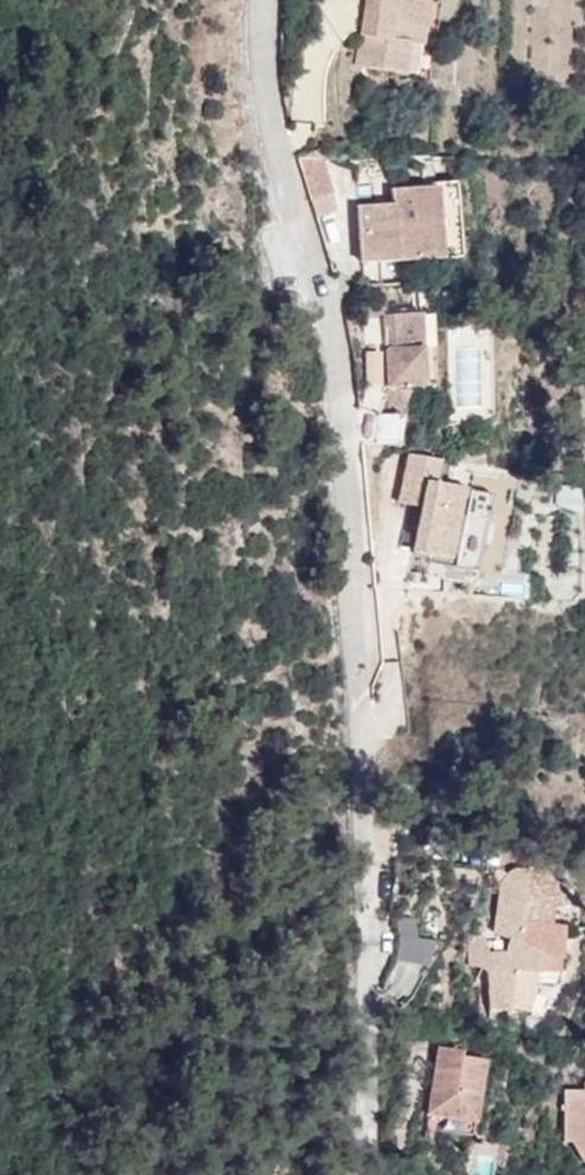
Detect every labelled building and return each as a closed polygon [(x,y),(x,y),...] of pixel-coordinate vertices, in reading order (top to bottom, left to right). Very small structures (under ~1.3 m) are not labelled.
[(406,72),(410,44),(422,46),(430,0),(429,0),(367,0),(356,65),(406,72)] [(324,157),(296,157),(309,201),(335,192),(324,157)] [(437,187),(441,257),(461,256),(456,183),(437,185),(437,187)] [(357,207),(360,262),(441,257),(437,187),(390,190),(391,205),(357,207)] [(380,308),(382,308),(379,283),(361,284),(363,318),(381,316),(380,308)] [(389,387),(425,385),(422,314),(385,315),(389,387)] [(410,454),(405,477),(428,482),(422,507),(413,552),(433,556),(456,561),(470,490),(436,483),(441,460),(410,454)] [(428,482),(405,477),(400,502),(422,507),(428,482)] [(470,490),(456,561),(433,556),(431,562),(477,572),(493,495),(470,490)] [(564,957),(565,927),(551,924),(526,920),(527,870),(510,870),(505,874),(500,883),(494,932),(510,939),(507,950),(489,950),(486,941),(482,934),(468,933),(469,965),(484,964),(490,1009),(509,1010),(510,1007),(530,1011),(540,982),(537,972),(560,971),(561,971),(562,956),(564,957)] [(568,904),(547,870),(527,870),(526,920),(551,924),(554,905),(568,904)] [(555,982),(560,971),(537,972),(540,982),(555,982)] [(462,1049),(439,1046),(428,1115),(469,1121),(479,1058),(461,1055),(462,1049)] [(565,1089),(564,1140),(572,1141),(583,1160),(584,1160),(584,1081),(584,1089),(565,1089)] [(469,1121),(428,1115),(426,1127),(467,1133),(469,1121)]
